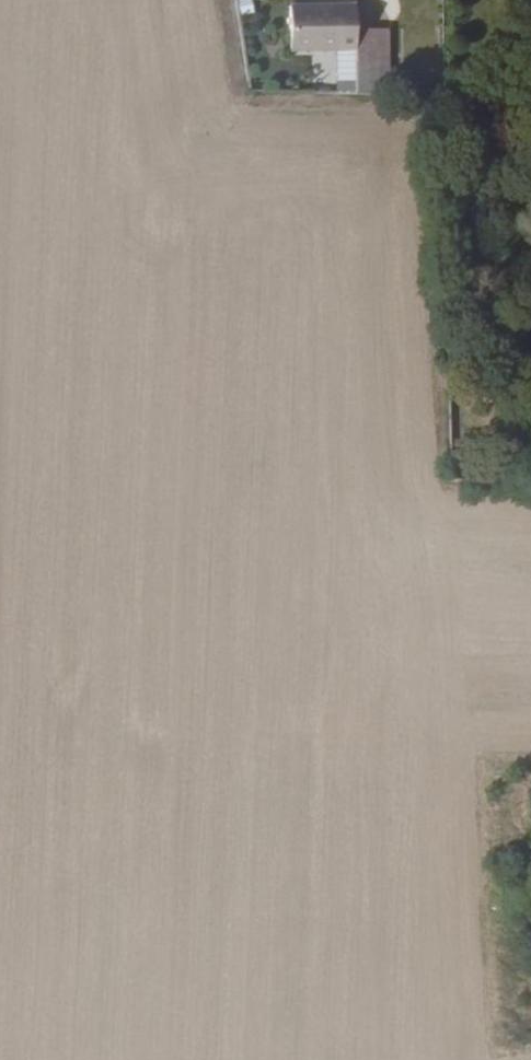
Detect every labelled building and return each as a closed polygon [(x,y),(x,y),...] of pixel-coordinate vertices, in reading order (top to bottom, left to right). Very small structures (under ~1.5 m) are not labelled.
[(288,48),(354,47),(355,64),(386,64),(386,28),(355,29),(355,4),(288,4),(288,48)] [(386,64),(355,64),(355,68),(338,68),(338,90),(385,92),(386,64)]
